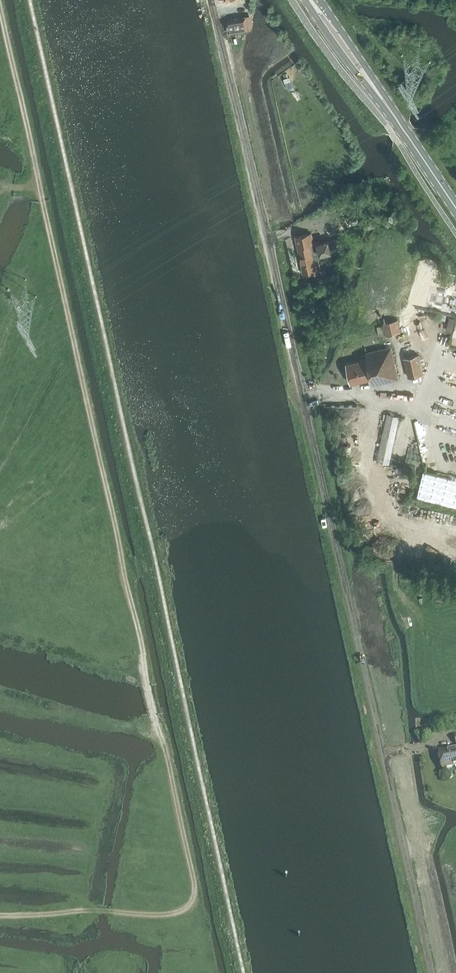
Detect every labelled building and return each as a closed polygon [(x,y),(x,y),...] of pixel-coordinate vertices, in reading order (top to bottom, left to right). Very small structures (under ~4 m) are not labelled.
[(229,33),(248,29),(246,17),(226,20),(229,33)] [(258,49),(252,50),(254,62),(260,61),(258,49)] [(324,253),(339,250),(337,239),(329,241),(328,241),(311,245),(308,234),(292,238),(301,274),(317,271),(315,261),(325,259),(324,253)] [(455,319),(455,313),(451,312),(447,326),(453,328),(455,319)] [(384,325),(386,334),(386,335),(400,332),(397,320),(383,323),(384,325)] [(386,334),(384,325),(377,327),(379,336),(386,334)] [(391,346),(366,352),(367,358),(347,363),(351,383),(371,379),(371,382),(372,382),(373,384),(398,379),(391,346)] [(409,377),(423,373),(419,355),(404,358),(409,377)] [(387,414),(377,461),(390,464),(400,416),(387,414)] [(416,498),(455,508),(455,478),(423,470),(416,498)] [(438,752),(442,769),(455,766),(455,748),(438,752)]
